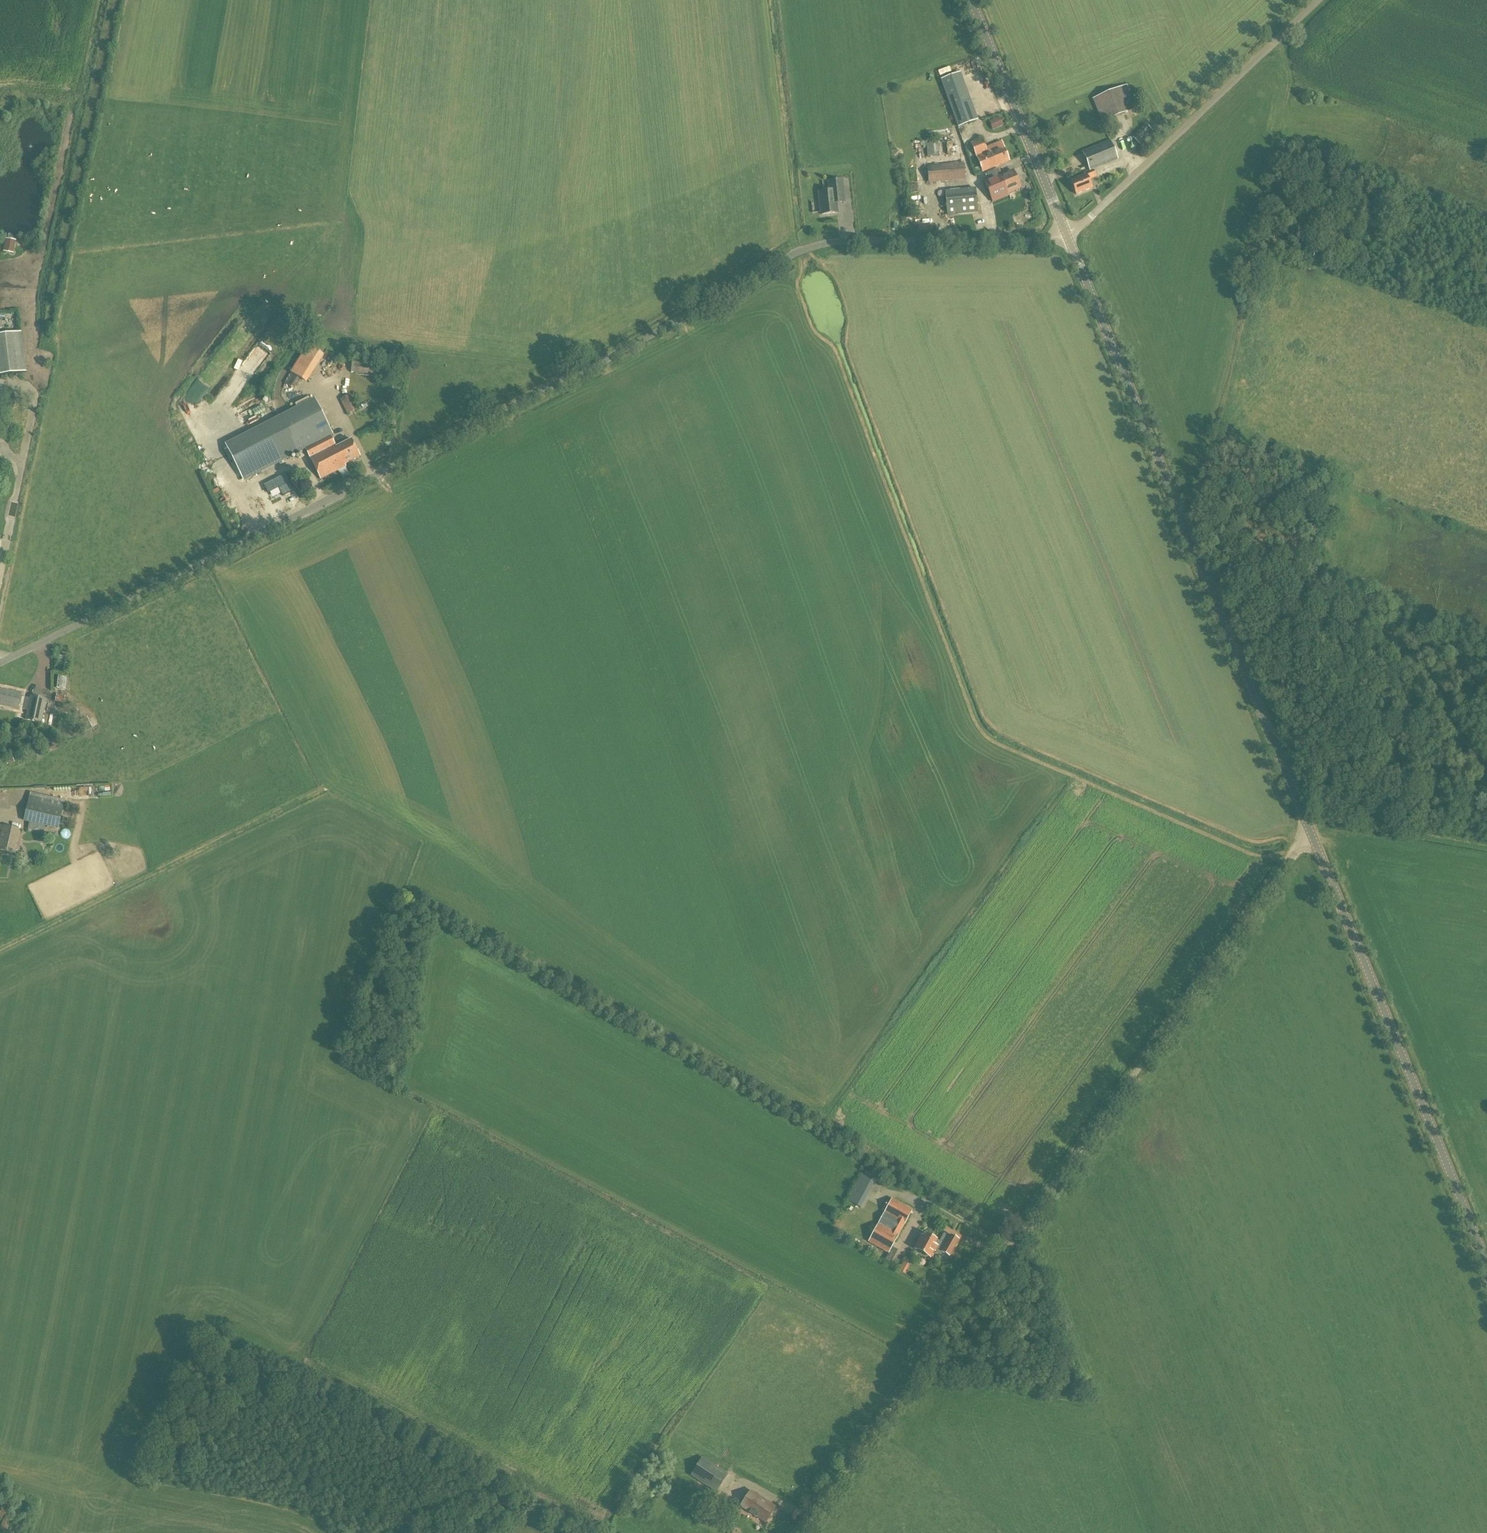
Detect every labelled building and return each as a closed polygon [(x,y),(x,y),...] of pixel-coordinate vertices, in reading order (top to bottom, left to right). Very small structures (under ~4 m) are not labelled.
[(953,68),(948,69),(952,82),(956,81),(953,68)] [(1126,85),(1092,99),(1102,123),(1136,108),(1126,85)] [(958,127),(977,120),(973,109),(954,116),(958,127)] [(1146,124),(1132,137),(1139,145),(1153,132),(1146,124)] [(983,172),(991,169),(997,166),(1010,161),(1002,141),(986,148),(982,138),(971,143),(983,172)] [(1085,172),(1086,174),(1070,181),(1076,195),(1092,189),(1089,180),(1096,177),(1094,170),(1119,160),(1110,140),(1082,152),(1090,170),(1085,172)] [(927,166),(929,183),(965,180),(963,163),(927,166)] [(997,166),(991,169),(994,177),(987,179),(996,201),(1008,196),(1007,194),(1021,188),(1013,170),(1001,175),(997,166)] [(820,216),(837,214),(838,214),(837,204),(845,203),(843,179),(842,179),(827,181),(828,190),(818,191),(820,216)] [(946,191),(948,216),(978,213),(976,188),(946,191)] [(8,238),(8,252),(19,252),(19,238),(8,238)] [(0,334),(0,374),(29,369),(28,366),(23,330),(0,334)] [(321,336),(319,340),(327,344),(329,341),(321,336)] [(291,372),(300,379),(306,383),(324,356),(308,345),(291,372)] [(352,363),(351,372),(379,376),(380,367),(352,363)] [(300,379),(291,372),(284,383),(294,389),(300,379)] [(340,399),(348,414),(357,409),(349,394),(340,399)] [(207,421),(219,408),(224,413),(228,408),(217,399),(204,414),(209,418),(207,421)] [(301,451),(306,449),(331,436),(333,435),(316,401),(225,446),(242,481),(301,451)] [(331,436),(306,449),(321,480),(335,473),(329,462),(341,456),(337,447),(331,436)] [(352,440),(337,447),(341,456),(329,462),(335,473),(346,467),(345,465),(361,457),(352,440)] [(286,511),(302,503),(292,482),(284,486),(289,496),(281,500),(286,511)] [(1,689),(0,693),(0,706),(19,710),(19,709),(27,711),(25,720),(42,723),(47,699),(31,696),(30,699),(22,697),(22,693),(1,689)] [(55,702),(64,703),(66,696),(57,694),(55,702)] [(78,721),(82,731),(92,726),(87,717),(78,721)] [(62,736),(58,741),(62,745),(66,740),(62,736)] [(63,810),(28,803),(24,821),(30,822),(28,829),(44,833),(46,826),(58,829),(63,810)] [(0,843),(0,850),(16,854),(22,830),(4,826),(0,843)] [(871,1180),(863,1176),(861,1175),(847,1201),(861,1208),(866,1198),(875,1182),(871,1180)] [(892,1198),(868,1242),(889,1254),(885,1261),(890,1264),(898,1250),(893,1247),(913,1210),(892,1198)] [(915,1248),(931,1257),(934,1250),(935,1251),(938,1247),(943,1249),(942,1251),(950,1256),(959,1239),(951,1235),(950,1237),(944,1234),(940,1242),(927,1235),(925,1237),(921,1235),(918,1242),(919,1242),(915,1248)] [(728,1474),(702,1457),(690,1475),(716,1492),(728,1474)] [(751,1490),(740,1508),(765,1523),(776,1506),(751,1490)] [(710,1499),(706,1506),(711,1508),(714,1501),(710,1499)]
